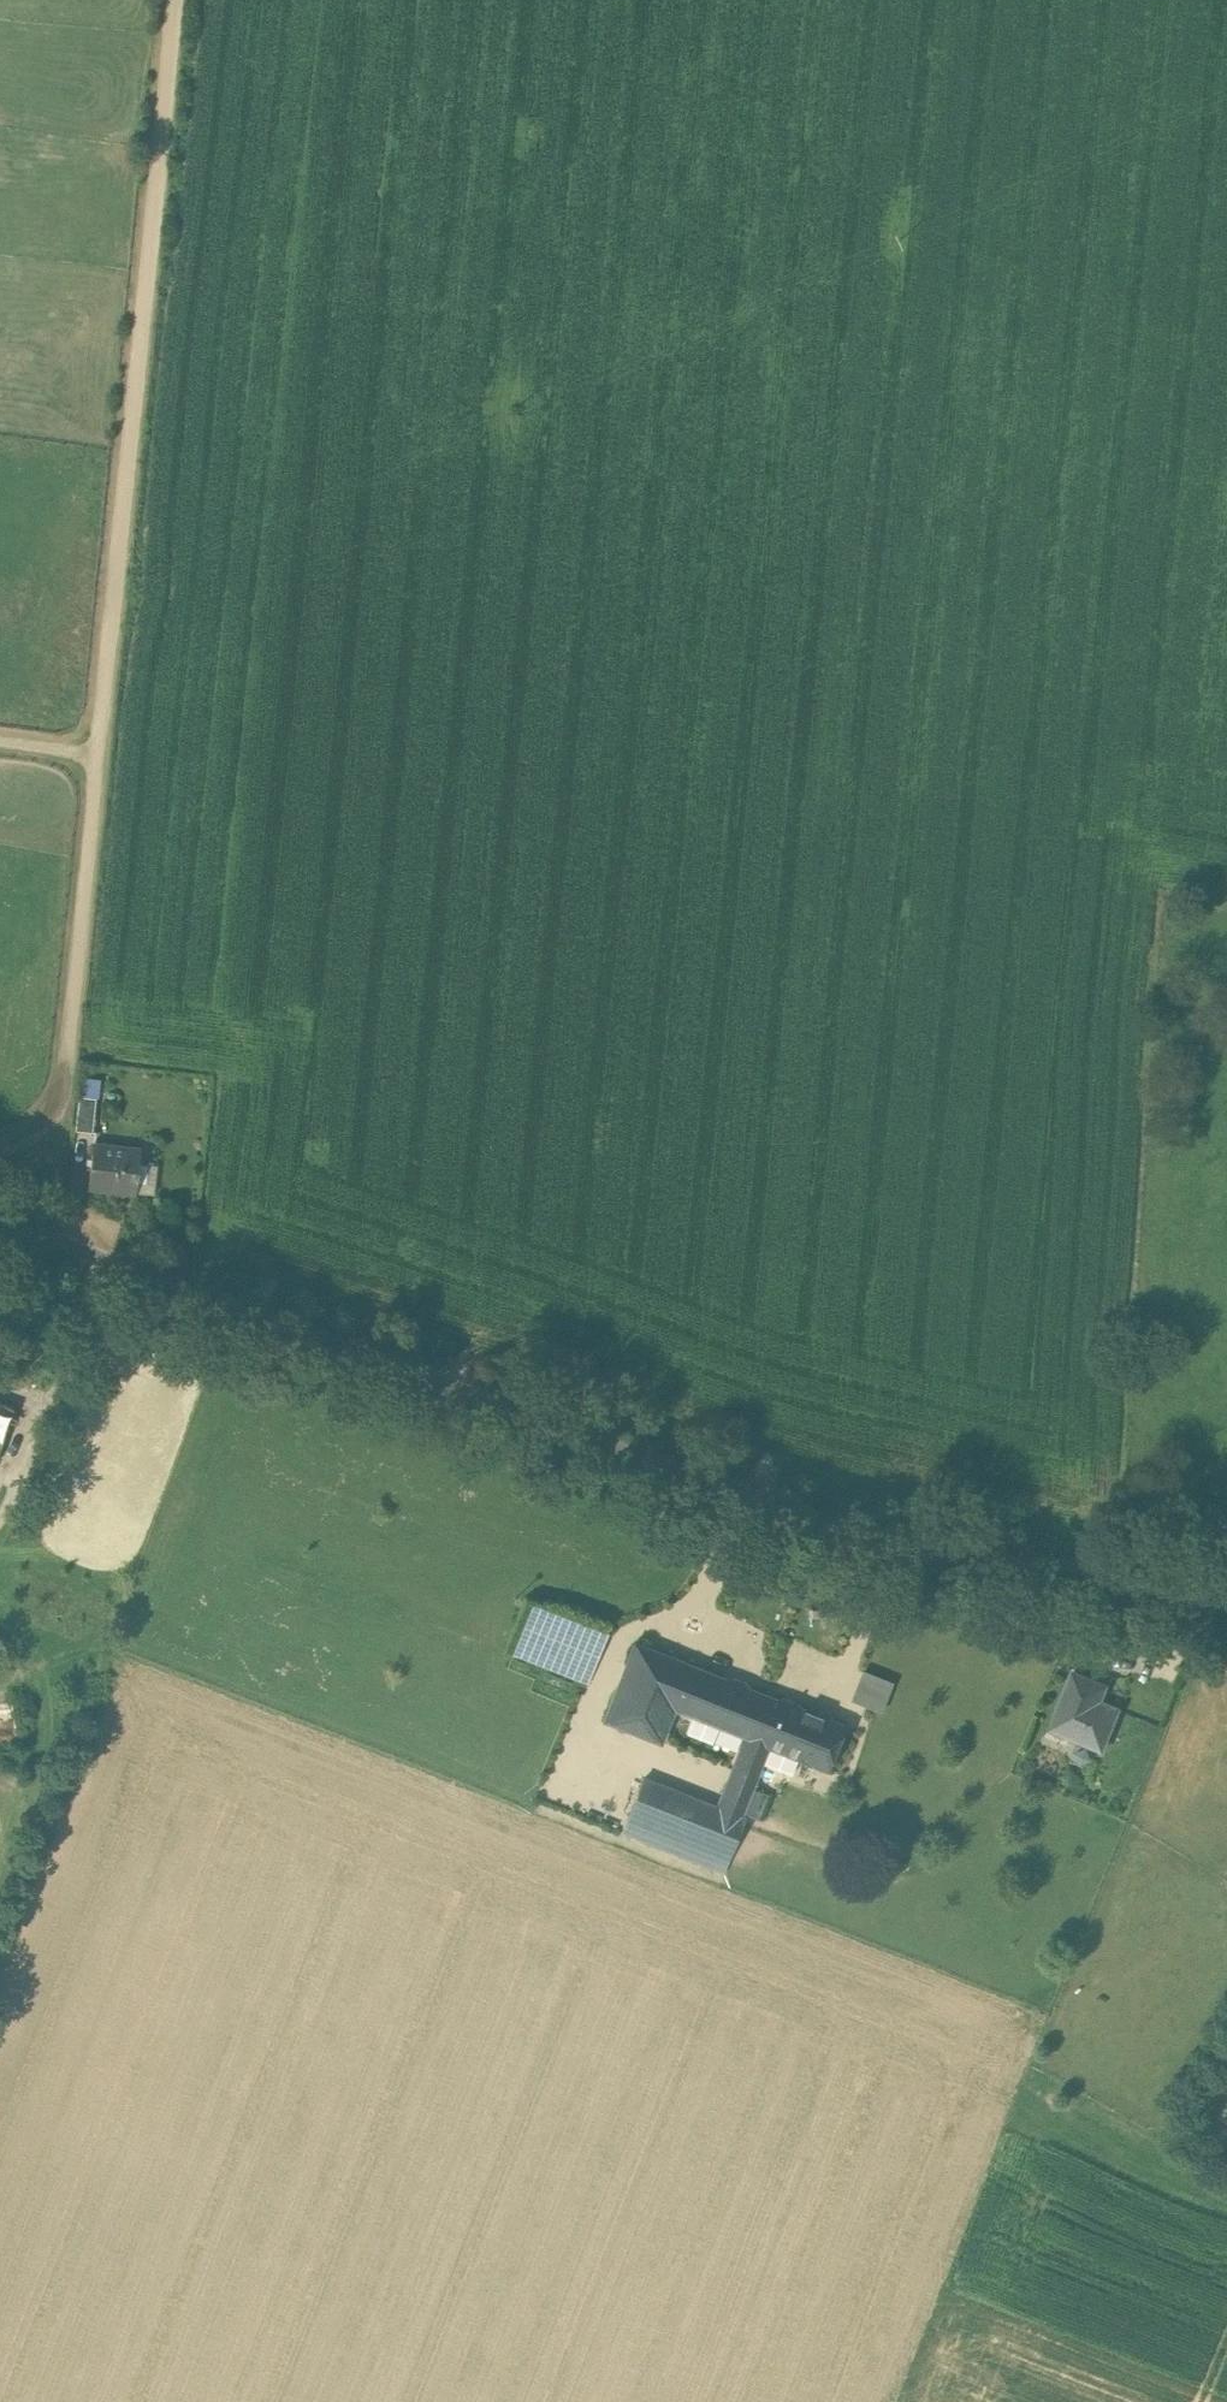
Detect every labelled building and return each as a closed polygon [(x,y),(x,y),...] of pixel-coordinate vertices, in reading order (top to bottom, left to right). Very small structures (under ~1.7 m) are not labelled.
[(96,1098),(79,1096),(75,1130),(93,1132),(96,1098)] [(140,1150),(93,1145),(89,1187),(135,1192),(140,1150)] [(0,1403),(0,1450),(15,1408),(0,1403)] [(690,1666),(639,1646),(624,1684),(675,1704),(690,1666)] [(758,1674),(728,1662),(722,1678),(762,1694),(767,1681),(757,1677),(758,1674)] [(722,1678),(690,1666),(675,1704),(677,1705),(750,1733),(770,1741),(785,1703),(762,1694),(722,1678)] [(851,1699),(883,1712),(896,1680),(864,1667),(851,1699)] [(1094,1679),(1075,1671),(1053,1727),(1102,1746),(1118,1707),(1088,1695),(1094,1679)] [(675,1704),(624,1684),(610,1718),(663,1739),(677,1705),(675,1704)] [(844,1726),(785,1703),(770,1741),(772,1742),(829,1765),(844,1726)] [(750,1733),(677,1705),(663,1739),(736,1768),(750,1733)] [(736,1768),(721,1808),(742,1816),(745,1810),(755,1785),(772,1742),(770,1741),(750,1733),(736,1768)] [(721,1808),(645,1778),(630,1817),(705,1847),(721,1808)] [(770,1791),(755,1785),(745,1810),(760,1816),(770,1791)] [(742,1816),(721,1808),(705,1847),(731,1857),(747,1818),(742,1816)]
